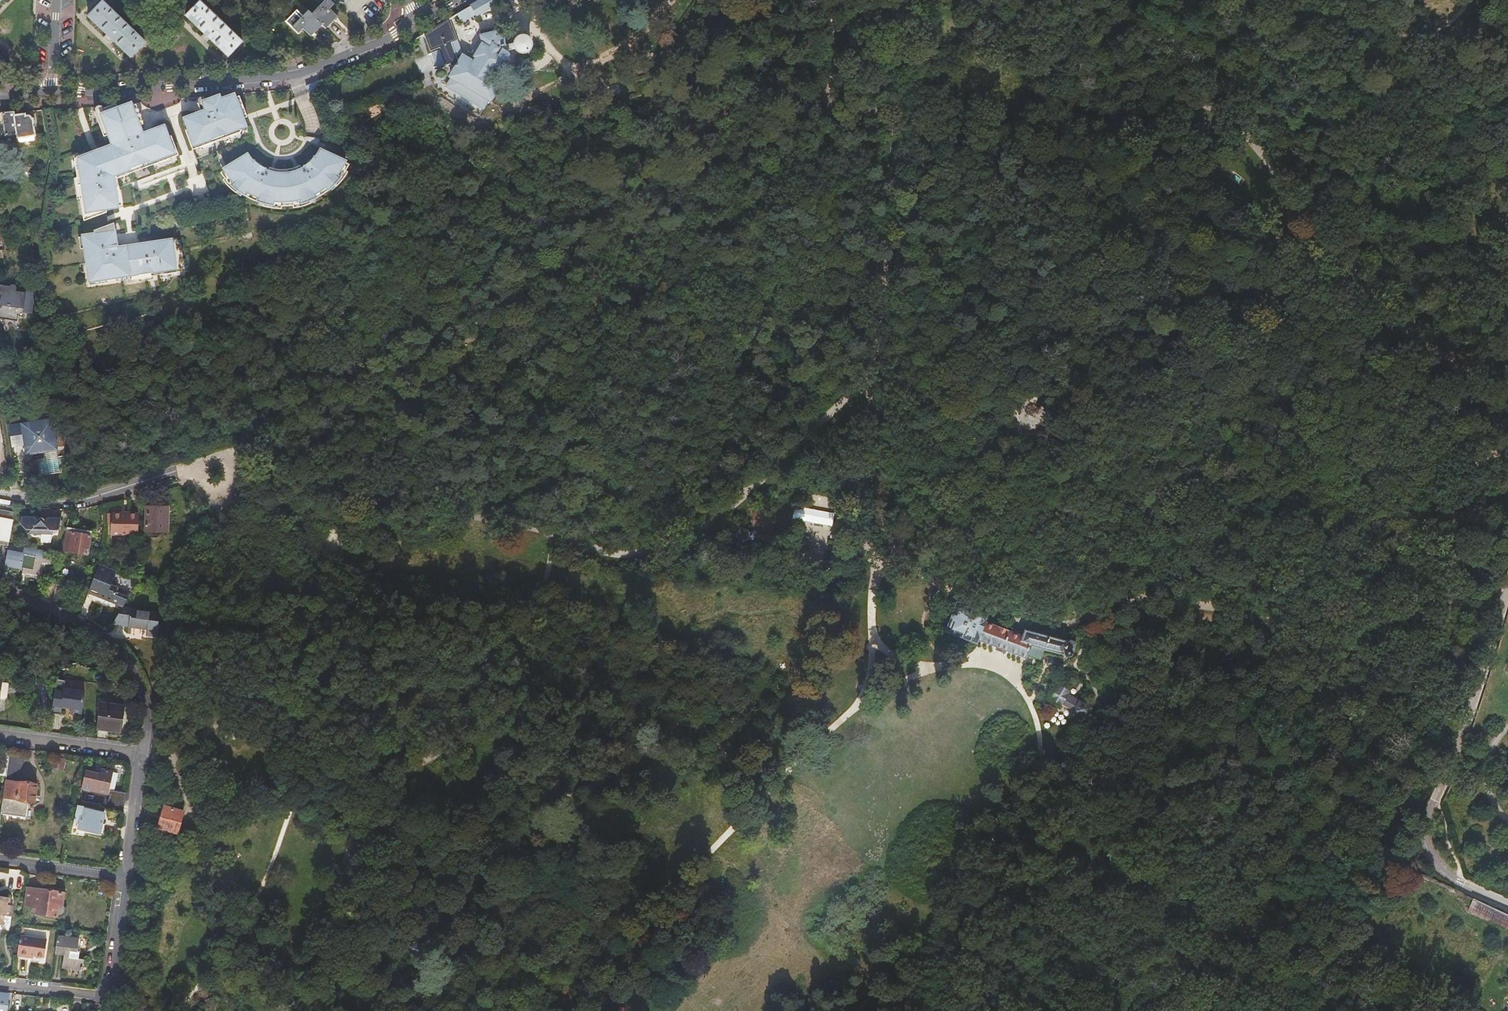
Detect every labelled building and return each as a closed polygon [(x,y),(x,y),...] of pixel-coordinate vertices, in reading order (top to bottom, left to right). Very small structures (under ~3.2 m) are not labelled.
[(322,24),(325,27),(326,27),(337,16),(330,8),(334,4),(330,0),(324,0),(311,13),(322,24)] [(455,14),(460,23),(462,21),(475,13),(476,15),(497,2),(496,0),(479,0),(455,14)] [(242,41),(199,1),(184,16),(227,57),(242,41)] [(144,43),(101,2),(87,17),(130,58),(144,43)] [(311,35),(322,24),(311,13),(308,10),(292,26),(298,33),(303,28),(311,35)] [(449,18),(424,34),(430,51),(440,48),(440,49),(431,53),(437,67),(445,64),(448,64),(452,67),(450,71),(451,72),(450,76),(451,78),(446,86),(482,108),(488,99),(489,100),(501,80),(494,75),(498,69),(495,66),(501,58),(502,59),(504,59),(506,59),(507,57),(508,55),(508,53),(506,52),(504,51),(506,50),(514,47),(515,50),(518,51),(521,51),(524,51),(526,49),(528,47),(529,44),(529,41),(529,40),(527,37),(525,35),(522,34),(519,35),(518,35),(515,36),(513,39),(512,42),(504,44),(503,42),(500,42),(502,40),(502,39),(502,37),(501,35),(500,34),(498,34),(497,34),(496,34),(495,32),(481,35),(483,40),(480,45),(478,44),(469,60),(462,56),(457,59),(454,51),(460,49),(449,18)] [(307,85),(309,92),(321,87),(319,81),(307,85)] [(219,95),(218,95),(207,99),(206,98),(203,97),(201,96),(199,97),(198,99),(197,101),(197,103),(200,112),(190,116),(189,115),(187,114),(185,115),(183,116),(182,118),(182,120),(182,122),(183,123),(185,124),(187,130),(185,131),(191,147),(198,145),(199,148),(200,147),(212,143),(213,142),(212,139),(225,135),(226,138),(227,137),(228,137),(240,133),(241,132),(240,129),(246,127),(243,118),(240,110),(239,107),(236,97),(234,94),(220,99),(219,95)] [(132,106),(131,102),(117,107),(115,104),(103,108),(102,106),(100,105),(98,105),(96,106),(94,107),(94,109),(94,112),(100,127),(104,125),(109,139),(112,148),(99,153),(98,153),(98,154),(93,157),(91,152),(85,155),(74,159),(74,163),(77,178),(78,185),(79,193),(80,200),(81,206),(84,206),(85,213),(86,220),(106,213),(106,210),(118,208),(118,206),(116,193),(115,189),(113,176),(129,171),(129,169),(130,169),(147,163),(148,162),(149,163),(156,161),(157,163),(158,163),(170,159),(171,158),(170,155),(177,153),(171,136),(168,137),(167,132),(168,131),(168,129),(167,127),(166,125),(165,124),(163,124),(161,124),(159,125),(158,127),(157,128),(142,133),(141,130),(137,119),(135,113),(132,106)] [(13,112),(0,113),(0,123),(3,123),(5,136),(16,135),(16,139),(18,138),(19,141),(33,140),(32,136),(34,136),(34,135),(33,128),(32,126),(32,125),(29,125),(28,121),(30,119),(28,114),(24,115),(23,113),(13,114),(13,112)] [(104,125),(100,127),(105,141),(109,139),(104,125)] [(227,138),(227,137),(226,138),(225,135),(212,139),(213,142),(213,143),(227,138)] [(317,155),(315,158),(317,160),(320,156),(323,151),(320,150),(317,155)] [(248,160),(245,155),(223,169),(228,176),(232,180),(234,182),(231,186),(232,187),(235,190),(239,193),(242,194),(244,196),(246,192),(257,198),(258,198),(257,202),(265,205),(268,205),(273,206),(273,202),(286,202),(301,200),(301,204),(302,204),(309,202),(316,198),(314,195),(319,192),(326,187),(329,190),(335,185),(338,181),(340,178),(337,176),(337,175),(345,164),(346,161),(323,151),(320,156),(317,160),(315,158),(314,157),(309,163),(304,167),(305,168),(301,169),(296,171),(288,173),(282,174),(275,173),(268,171),(265,170),(265,169),(259,165),(254,161),(253,162),(251,164),(248,160)] [(72,161),(74,163),(74,159),(85,155),(84,152),(79,154),(76,153),(74,154),(72,156),(71,158),(72,161)] [(247,154),(245,155),(248,160),(251,164),(253,162),(250,158),(247,154)] [(149,166),(147,163),(130,169),(131,172),(149,166)] [(348,166),(345,164),(337,175),(337,176),(340,178),(338,181),(335,185),(337,186),(340,183),(342,179),(344,178),(347,172),(345,171),(347,168),(348,166)] [(232,180),(228,176),(225,179),(231,186),(234,182),(232,180)] [(241,197),(242,194),(239,193),(235,190),(232,187),(230,189),(237,195),(241,197)] [(326,192),(329,190),(326,187),(319,192),(314,195),(316,198),(326,192)] [(250,199),(257,202),(258,198),(257,198),(246,192),(244,196),(245,196),(250,199)] [(310,204),(309,202),(302,204),(301,204),(301,200),(286,202),(273,202),(273,206),(268,205),(265,205),(264,207),(273,209),(281,209),(281,207),(286,206),(293,206),(294,208),(304,206),(310,204)] [(83,249),(84,251),(87,250),(92,279),(98,278),(98,281),(107,280),(115,279),(127,277),(129,277),(129,280),(138,278),(152,276),(159,275),(179,272),(181,272),(181,270),(180,263),(178,247),(177,241),(176,239),(175,239),(151,242),(140,244),(117,247),(113,224),(107,226),(93,231),(94,234),(81,236),(82,237),(83,249)] [(87,250),(84,251),(89,286),(107,283),(107,280),(98,281),(98,278),(92,279),(87,250)] [(0,293),(0,296),(0,316),(5,316),(15,318),(16,314),(22,315),(22,311),(30,311),(30,289),(26,288),(24,291),(14,290),(15,288),(15,286),(14,284),(12,284),(10,284),(8,285),(0,284),(0,293)] [(51,419),(8,425),(11,446),(24,444),(24,447),(25,454),(32,453),(44,451),(56,449),(51,419)] [(25,454),(24,447),(22,448),(23,457),(33,456),(32,453),(25,454)] [(59,472),(56,449),(44,451),(45,461),(55,460),(56,470),(47,471),(47,474),(59,472)] [(55,460),(45,461),(47,471),(56,470),(55,460)] [(145,532),(167,533),(168,508),(145,507),(145,532)] [(12,522),(14,514),(0,511),(0,519),(12,522)] [(110,535),(137,536),(138,514),(112,513),(112,523),(111,523),(111,525),(110,525),(110,535)] [(31,531),(34,535),(46,535),(50,531),(59,532),(61,519),(47,519),(44,521),(44,520),(43,520),(43,519),(42,519),(41,519),(40,519),(39,519),(38,520),(38,521),(35,518),(21,518),(20,524),(26,531),(31,531)] [(9,544),(12,522),(0,519),(0,545),(2,545),(1,551),(7,553),(8,547),(9,544)] [(66,529),(62,551),(87,555),(90,533),(66,529)] [(740,535),(735,535),(735,542),(741,542),(741,543),(742,543),(742,544),(750,544),(750,543),(752,543),(752,541),(758,541),(758,535),(752,535),(752,534),(750,534),(750,533),(742,533),(742,534),(740,534),(740,535)] [(44,551),(9,544),(8,547),(7,553),(4,565),(33,571),(35,558),(42,559),(44,551)] [(99,565),(88,593),(95,596),(100,597),(112,603),(116,593),(118,588),(111,585),(117,572),(99,565)] [(55,581),(51,601),(61,605),(64,598),(67,584),(55,581)] [(116,593),(112,603),(123,607),(125,604),(128,598),(116,593)] [(123,607),(116,619),(128,621),(126,629),(130,629),(131,623),(146,626),(145,632),(156,634),(160,610),(125,604),(123,607)] [(1050,637),(1041,635),(1025,630),(1023,635),(1022,632),(1015,630),(1011,631),(1010,633),(997,627),(998,626),(996,622),(990,620),(986,622),(985,621),(985,623),(984,623),(986,616),(980,613),(957,605),(955,609),(954,609),(950,619),(951,620),(947,630),(976,642),(977,639),(1026,658),(1027,655),(1041,660),(1045,649),(1066,656),(1067,656),(1066,655),(1065,654),(1065,653),(1065,651),(1065,650),(1066,649),(1068,648),(1069,648),(1071,648),(1072,649),(1073,651),(1075,644),(1050,637)] [(1066,655),(1067,656),(1069,656),(1070,656),(1072,655),(1072,654),(1073,652),(1073,651),(1072,649),(1071,648),(1069,648),(1068,648),(1066,649),(1065,650),(1065,651),(1065,653),(1065,654),(1066,655)] [(65,681),(56,679),(51,714),(61,715),(62,707),(71,709),(70,713),(82,714),(85,692),(64,689),(65,681)] [(1070,690),(1059,684),(1051,698),(1063,705),(1063,704),(1074,709),(1073,711),(1086,718),(1086,717),(1091,720),(1096,711),(1092,708),(1092,707),(1068,694),(1070,690)] [(124,707),(100,704),(96,729),(121,733),(124,707)] [(0,746),(0,762),(2,762),(0,775),(5,776),(8,757),(9,748),(0,746)] [(8,757),(5,776),(5,781),(12,782),(23,759),(8,757)] [(99,774),(85,771),(81,788),(109,795),(107,802),(122,805),(125,782),(111,779),(113,772),(100,770),(99,774)] [(36,785),(12,782),(5,781),(1,810),(0,814),(25,818),(26,814),(27,802),(33,803),(36,785)] [(78,828),(100,833),(104,814),(82,809),(82,807),(77,806),(70,834),(76,835),(78,828)] [(158,828),(178,834),(184,813),(164,807),(158,828)] [(25,887),(23,905),(36,907),(35,913),(61,917),(64,915),(65,907),(62,905),(64,893),(25,887)] [(2,925),(3,915),(10,916),(12,905),(8,904),(9,897),(0,896),(0,925),(2,925)] [(1474,897),(1469,909),(1507,925),(1507,911),(1474,897)] [(424,940),(423,935),(418,933),(415,936),(411,935),(410,934),(409,934),(408,935),(407,935),(407,936),(406,936),(406,937),(405,938),(405,939),(406,941),(406,942),(407,942),(408,943),(411,944),(412,949),(417,951),(422,948),(423,948),(425,940),(424,940)] [(46,939),(19,936),(16,955),(29,957),(29,955),(43,957),(46,939)] [(78,939),(57,936),(54,955),(63,956),(61,970),(82,973),(83,961),(77,960),(78,952),(76,952),(78,939)]
